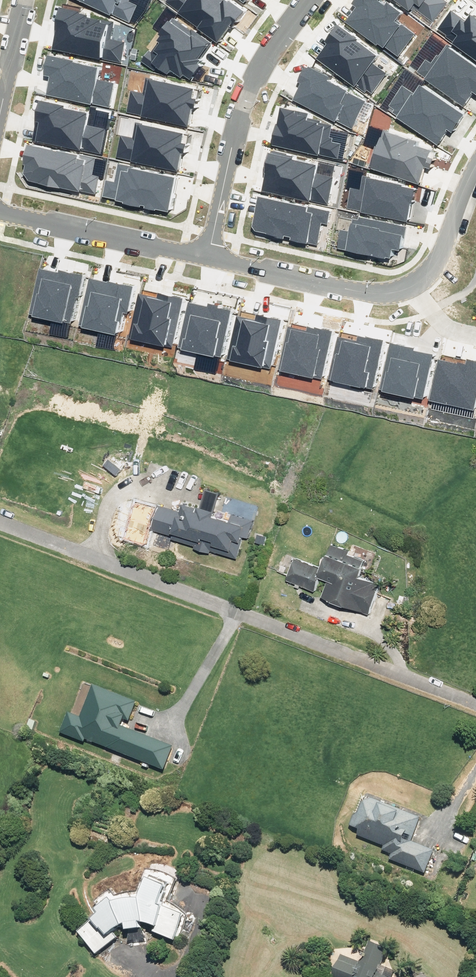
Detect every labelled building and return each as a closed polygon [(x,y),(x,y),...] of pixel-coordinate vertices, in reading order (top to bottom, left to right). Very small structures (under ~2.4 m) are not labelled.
[(78,297),(83,275),(58,270),(58,273),(39,269),(29,314),(69,322),(75,296),(78,297)] [(106,283),(89,279),(79,324),(117,333),(122,312),(127,313),(132,286),(107,281),(106,283)] [(156,299),(138,295),(129,337),(172,347),(183,298),(158,292),(156,299)] [(231,310),(218,307),(218,305),(208,303),(207,307),(188,303),(178,348),(221,357),(231,310)] [(226,359),(270,368),(280,320),(256,315),(255,319),(236,315),(226,359)] [(322,380),(333,331),(315,327),(314,329),(309,328),(308,332),(288,328),(278,370),(322,380)] [(372,390),(383,339),(365,336),(365,338),(358,336),(357,340),(337,336),(327,380),(372,390)] [(414,347),(389,341),(377,391),(423,401),(433,355),(413,350),(414,347)] [(438,360),(429,400),(473,409),(475,395),(475,361),(466,358),(465,363),(457,362),(457,364),(438,360)] [(180,513),(136,500),(129,524),(173,537),(172,541),(195,548),(194,551),(210,555),(211,552),(237,560),(244,539),(248,540),(254,522),(232,516),(229,524),(213,519),(215,514),(214,514),(220,495),(207,491),(201,510),(198,509),(197,514),(194,513),(195,510),(183,506),(180,513)] [(322,570),(295,560),(287,582),(296,586),(295,588),(299,590),(300,588),(315,593),(320,580),(328,584),(322,599),(331,605),(344,610),(364,614),(369,616),(381,586),(360,580),(363,572),(361,571),(364,562),(349,556),(350,553),(332,546),(328,558),(327,557),(322,570)] [(80,719),(68,714),(60,734),(84,744),(86,741),(144,764),(142,768),(148,770),(150,766),(164,772),(173,748),(121,727),(124,721),(129,723),(137,704),(93,686),(80,719)] [(358,815),(354,817),(350,828),(359,832),(357,836),(384,848),(382,852),(392,856),(390,861),(425,875),(435,852),(411,843),(421,820),(372,800),(363,805),(358,815)] [(99,918),(78,934),(96,957),(117,941),(112,936),(118,932),(125,929),(126,935),(139,933),(138,927),(147,928),(155,931),(153,935),(173,942),(183,917),(160,908),(165,892),(167,891),(169,888),(155,883),(154,886),(147,884),(140,904),(127,904),(114,908),(111,904),(97,915),(99,918)] [(341,956),(333,976),(403,976),(395,974),(395,973),(381,967),(388,950),(370,943),(361,964),(341,956)]
